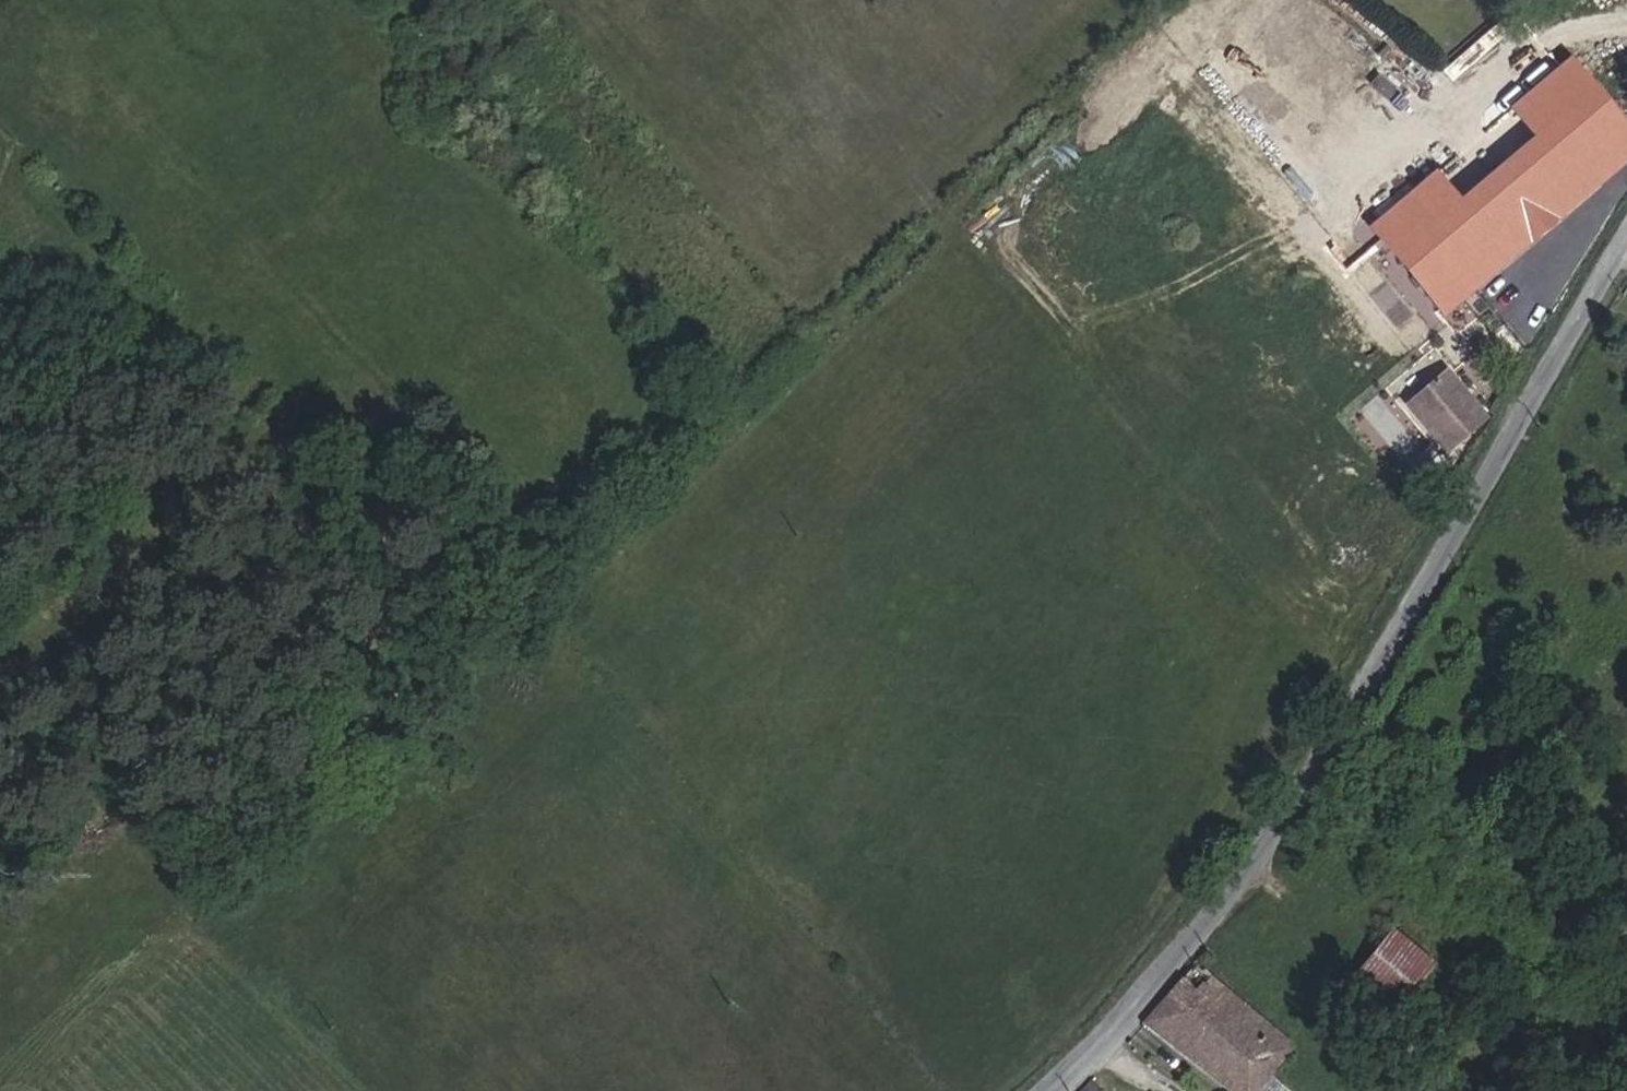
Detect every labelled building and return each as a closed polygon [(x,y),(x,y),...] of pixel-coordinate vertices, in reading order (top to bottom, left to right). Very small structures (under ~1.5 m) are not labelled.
[(1626,158),(1626,127),(1568,59),(1370,228),(1444,314),(1626,158)] [(1447,451),(1486,419),(1446,372),(1408,404),(1447,451)] [(1351,979),(1391,1013),(1433,963),(1392,929),(1351,979)] [(1270,1075),(1292,1047),(1193,966),(1169,994),(1270,1075)] [(1270,1075),(1169,994),(1143,1022),(1231,1090),(1257,1090),(1270,1075)]
